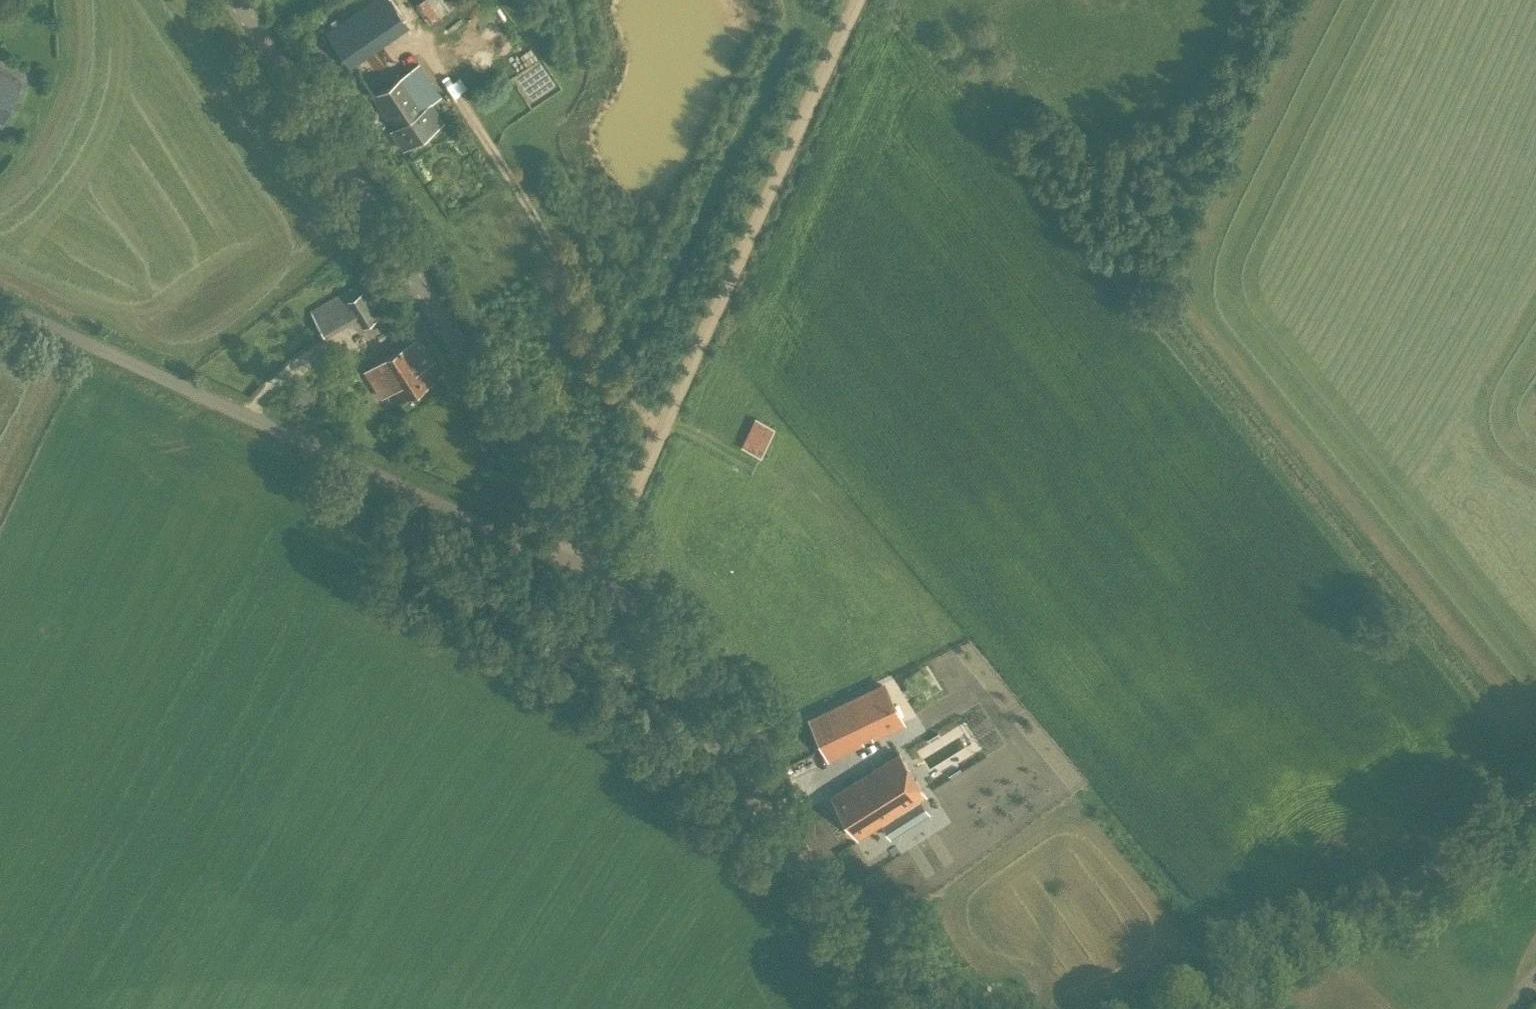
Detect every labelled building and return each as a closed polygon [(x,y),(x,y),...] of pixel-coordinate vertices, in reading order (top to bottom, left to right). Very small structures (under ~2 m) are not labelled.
[(328,33),(347,63),(401,30),(382,0),(380,0),(328,33)] [(1,120),(22,79),(0,68),(0,120),(1,120)] [(403,148),(443,121),(430,101),(426,104),(405,72),(372,94),(393,127),(391,129),(403,148)] [(362,324),(383,314),(362,280),(344,290),(362,324)] [(424,365),(435,358),(420,336),(365,370),(380,393),(392,386),(401,400),(433,380),(424,365)] [(761,455),(775,426),(755,417),(741,446),(761,455)] [(890,702),(882,683),(810,717),(819,738),(841,727),(850,746),(862,740),(860,735),(870,730),(872,736),(883,730),(874,710),(890,702)] [(858,836),(926,793),(900,753),(832,795),(858,836)]
